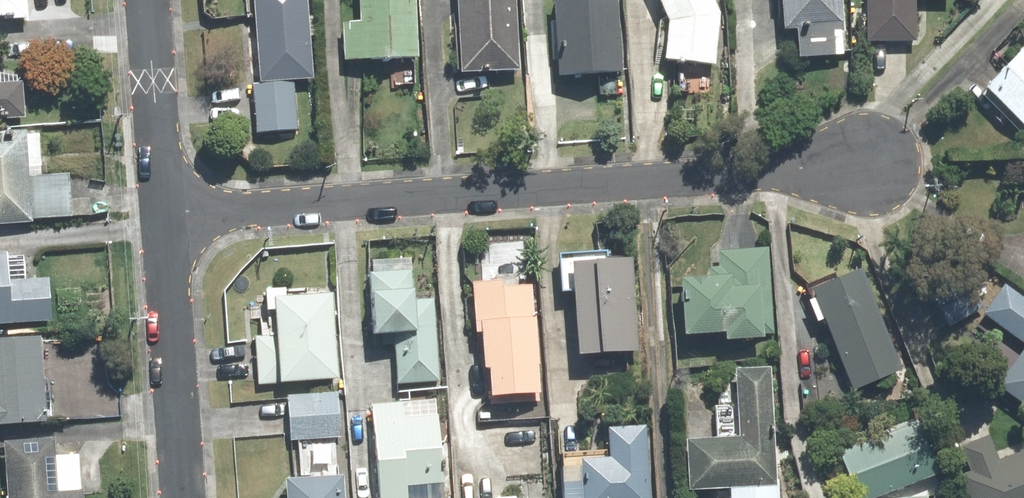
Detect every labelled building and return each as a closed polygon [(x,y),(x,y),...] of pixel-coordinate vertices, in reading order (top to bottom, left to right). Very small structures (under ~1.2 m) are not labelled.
[(24,0),(0,0),(0,24),(26,23),(24,0)] [(306,0),(248,0),(255,86),(249,86),(253,136),(297,132),(293,84),(312,83),(306,0)] [(414,0),(354,0),(355,25),(338,26),(339,63),(417,60),(414,0)] [(456,77),(518,74),(515,0),(452,0),(456,77)] [(553,80),(620,77),(616,0),(548,0),(553,80)] [(710,0),(652,0),(663,23),(659,62),(713,67),(718,15),(710,0)] [(840,0),(774,0),(777,33),(791,32),(793,61),(844,57),(840,0)] [(863,45),(915,45),(914,3),(953,3),(953,0),(863,0),(863,45)] [(979,92),(1023,135),(1023,52),(1020,49),(979,92)] [(23,121),(21,84),(0,85),(0,123),(23,121)] [(0,137),(0,225),(68,223),(67,179),(26,180),(25,167),(41,167),(40,135),(0,137)] [(536,399),(526,243),(482,246),(484,284),(468,285),(471,337),(476,337),(478,372),(484,372),(486,402),(536,399)] [(558,296),(566,295),(570,361),(634,356),(628,265),(610,266),(610,253),(555,256),(558,296)] [(705,284),(673,284),(672,339),(718,339),(718,343),(758,344),(758,335),(767,335),(768,253),(717,253),(717,270),(705,270),(705,284)] [(50,325),(49,282),(5,284),(4,254),(0,254),(0,327),(50,325)] [(367,338),(391,337),(394,388),(438,385),(433,302),(412,304),(409,261),(363,264),(367,338)] [(854,270),(804,293),(849,395),(900,373),(854,270)] [(1000,286),(978,316),(1022,347),(992,389),(1023,412),(1023,304),(1000,286)] [(274,337),(253,338),(256,388),(334,384),(329,296),(285,299),(285,292),(260,293),(261,314),(273,313),(274,337)] [(40,341),(0,343),(0,430),(45,427),(40,341)] [(683,444),(682,493),(727,493),(727,497),(779,497),(779,477),(771,477),(772,373),(730,373),(730,415),(712,415),(712,444),(683,444)] [(337,394),(283,397),(285,443),(340,440),(337,394)] [(370,409),(375,497),(410,497),(409,487),(441,485),(436,405),(370,409)] [(833,455),(850,497),(881,497),(935,477),(914,423),(833,455)] [(557,456),(558,497),(648,497),(648,428),(604,429),(604,455),(557,456)] [(957,478),(964,497),(1023,497),(1023,453),(998,462),(989,438),(958,450),(968,474),(957,478)] [(0,444),(0,463),(2,497),(80,497),(80,489),(52,490),(49,441),(0,444)] [(284,481),(285,497),(343,497),(341,477),(284,481)]
